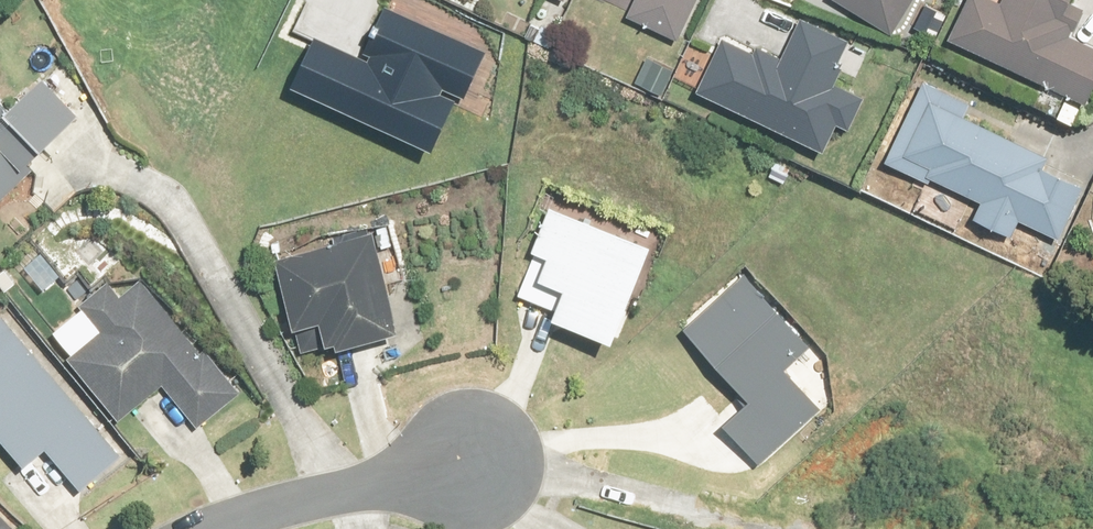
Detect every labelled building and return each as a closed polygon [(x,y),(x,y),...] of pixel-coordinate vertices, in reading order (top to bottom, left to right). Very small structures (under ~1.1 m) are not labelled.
[(629,18),(679,42),(700,0),(638,0),(629,18)] [(913,0),(830,0),(893,36),(913,0)] [(1070,36),(1084,9),(1073,3),(1075,0),(1002,0),(1002,1),(999,0),(971,0),(950,41),(1068,100),(1059,116),(1076,125),(1084,109),(1092,92),(1092,48),(1070,36)] [(288,40),(267,89),(406,150),(432,92),(452,100),(471,57),(366,11),(343,64),(288,40)] [(825,153),(838,125),(850,130),(865,98),(835,84),(854,45),(800,19),(781,58),(760,48),(756,56),(723,41),(698,92),(825,153)] [(10,109),(0,98),(0,200),(47,157),(42,151),(78,118),(43,79),(10,109)] [(1013,239),(1021,222),(1059,240),(1084,188),(1042,168),(1047,158),(967,120),(974,106),(927,84),(889,163),(924,180),(926,177),(984,205),(976,222),(1013,239)] [(569,287),(557,318),(617,341),(655,244),(553,206),(536,250),(552,256),(543,278),(569,287)] [(400,329),(381,250),(397,246),(393,229),(281,256),(298,326),(323,320),(330,346),(400,329)] [(683,326),(751,400),(725,424),(763,465),(821,411),(785,372),(813,346),(743,270),(683,326)] [(201,354),(141,283),(125,297),(111,280),(81,305),(100,329),(68,356),(120,418),(161,384),(201,431),(242,396),(204,352),(201,354)] [(49,447),(85,488),(124,454),(4,316),(0,320),(0,434),(27,466),(49,447)] [(14,528),(0,514),(0,528),(13,528),(14,528)]
